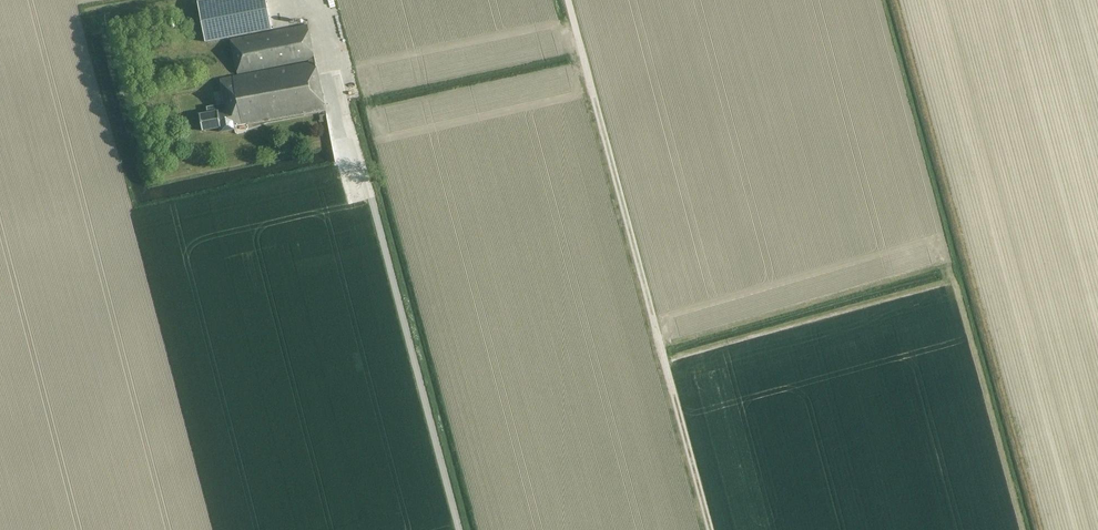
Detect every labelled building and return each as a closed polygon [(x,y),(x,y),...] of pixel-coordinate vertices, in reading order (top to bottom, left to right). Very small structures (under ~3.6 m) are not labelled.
[(205,40),(271,27),(266,0),(198,0),(205,40)] [(326,109),(308,24),(231,38),(237,72),(309,59),(309,62),(220,78),(224,103),(206,106),(207,112),(199,114),(203,130),(220,127),(221,131),(235,129),(234,123),(237,122),(237,124),(247,122),(247,123),(326,109)]
